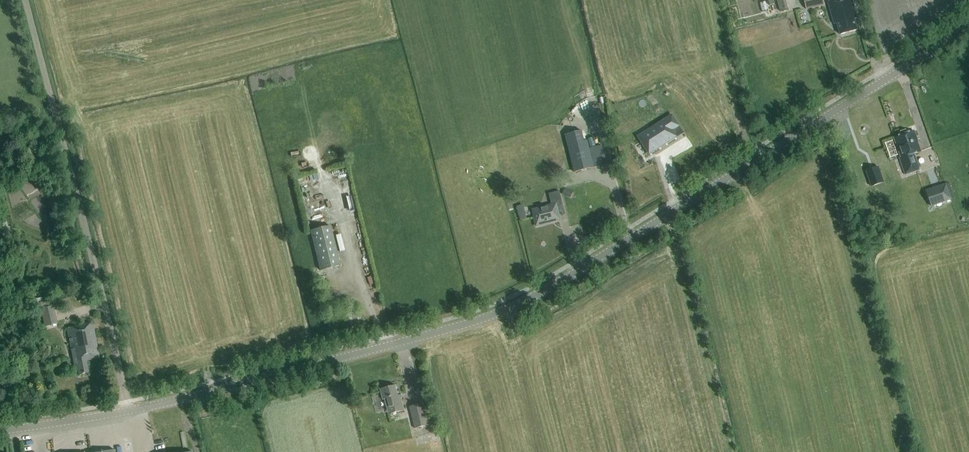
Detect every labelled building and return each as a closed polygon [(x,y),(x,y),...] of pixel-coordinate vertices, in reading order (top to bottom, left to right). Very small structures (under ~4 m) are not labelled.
[(780,11),(788,9),(786,0),(777,0),(780,11)] [(823,0),(804,0),(806,9),(824,5),(823,0)] [(828,0),(828,2),(834,24),(837,24),(840,34),(857,29),(854,19),(857,18),(852,0),(829,0),(828,0)] [(665,121),(640,137),(649,152),(675,136),(671,130),(677,126),(671,115),(664,119),(665,121)] [(900,133),(901,135),(896,137),(899,144),(898,146),(900,150),(901,151),(903,156),(900,157),(906,174),(920,169),(914,153),(920,151),(916,142),(918,141),(914,130),(908,132),(907,130),(906,129),(901,131),(900,133)] [(582,130),(565,135),(574,172),(594,167),(588,140),(585,141),(582,130)] [(878,166),(866,170),(871,186),(883,182),(878,166)] [(947,185),(927,192),(932,207),(953,200),(947,185)] [(563,204),(560,191),(549,193),(552,205),(533,210),(535,216),(534,216),(536,226),(546,224),(546,223),(559,219),(556,206),(563,204)] [(340,265),(330,226),(310,231),(320,270),(340,265)] [(53,306),(41,309),(45,326),(57,323),(53,306)] [(86,361),(99,358),(92,323),(67,328),(75,371),(78,370),(79,374),(88,372),(86,361)] [(388,415),(404,411),(401,399),(402,399),(400,395),(398,396),(396,386),(380,390),(383,400),(384,400),(388,415)] [(410,407),(415,429),(429,425),(424,404),(410,407)]
